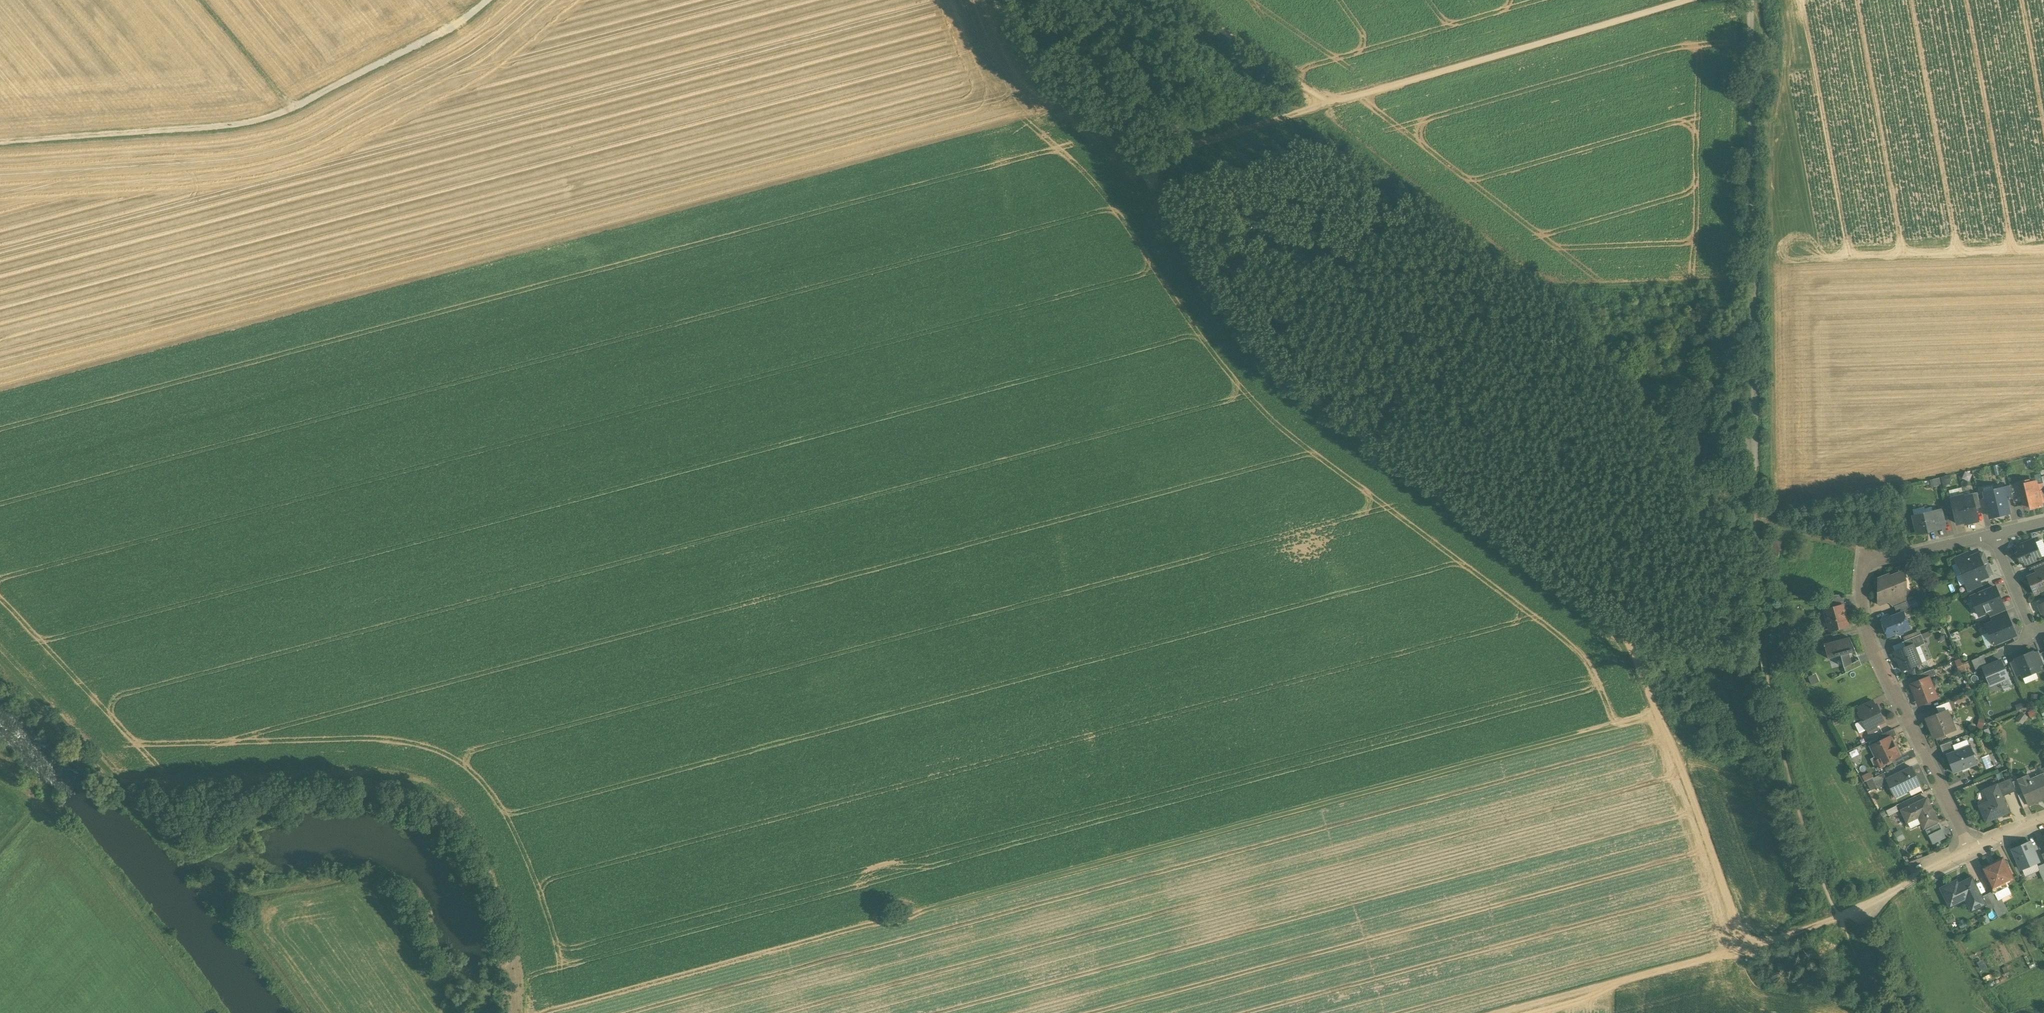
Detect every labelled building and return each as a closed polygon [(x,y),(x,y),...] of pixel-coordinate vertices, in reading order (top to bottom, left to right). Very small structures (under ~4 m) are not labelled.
[(1053,142),(1030,144),(1030,151),(1054,148),(1053,142)] [(1950,476),(1930,477),(1930,485),(1950,484),(1950,476)] [(2036,482),(2029,484),(2028,481),(2019,484),(2024,507),(2030,506),(2031,508),(2042,506),(2041,503),(2038,492),(2037,485),(2036,482)] [(2010,487),(2003,488),(2006,500),(2012,498),(2010,487)] [(1994,494),(1985,496),(1985,499),(1988,512),(1989,516),(1996,515),(1996,517),(2003,515),(2003,513),(2009,512),(2006,500),(2003,488),(1993,491),(1994,494)] [(1977,492),(1970,494),(1971,496),(1972,496),(1975,509),(1981,508),(1979,500),(1977,492)] [(1964,496),(1951,499),(1954,512),(1957,524),(1965,522),(1965,524),(1978,521),(1975,509),(1972,496),(1971,496),(1964,498),(1964,496)] [(1954,512),(1951,499),(1945,500),(1948,513),(1954,512)] [(1988,512),(1985,499),(1979,500),(1981,508),(1982,514),(1988,512)] [(1941,510),(1933,512),(1937,528),(1945,526),(1941,510)] [(1933,512),(1914,517),(1918,534),(1929,532),(1929,531),(1937,529),(1937,528),(1933,512)] [(1782,541),(1774,540),(1771,555),(1778,556),(1782,541)] [(2042,558),(2034,540),(2016,547),(2019,553),(2016,554),(2019,561),(2021,560),(2024,566),(2027,565),(2042,559),(2042,558)] [(1967,552),(1954,557),(1957,563),(1970,558),(1967,552)] [(1983,553),(1978,555),(1983,565),(1988,564),(1983,553)] [(1970,558),(1957,563),(1962,574),(1983,565),(1978,555),(1978,554),(1970,558)] [(2027,565),(2030,570),(2035,568),(2043,564),(2043,558),(2043,557),(2042,558),(2042,559),(2027,565)] [(1992,574),(1988,564),(1983,565),(1987,576),(1992,574)] [(2035,568),(2037,574),(2043,571),(2043,564),(2035,568)] [(1983,565),(1962,574),(1967,586),(1979,580),(1988,577),(1987,576),(1983,565)] [(2028,578),(2035,594),(2043,590),(2043,571),(2037,574),(2028,578)] [(1899,573),(1890,577),(1889,575),(1879,579),(1879,603),(1880,604),(1892,600),(1904,595),(1902,590),(1905,589),(1899,573)] [(1979,580),(1967,586),(1969,592),(1982,586),(1979,580)] [(1995,587),(1971,597),(1979,616),(1988,612),(1993,610),(1991,605),(2001,601),(1995,587)] [(1842,595),(1828,596),(1831,609),(1842,606),(1842,607),(1844,606),(1842,595)] [(1904,595),(1892,600),(1894,606),(1907,601),(1904,595)] [(1907,601),(1894,606),(1898,615),(1903,613),(1910,610),(1907,601)] [(2001,601),(1991,605),(1993,610),(1988,612),(1990,617),(2005,611),(2001,601)] [(1831,609),(1825,611),(1825,613),(1830,628),(1830,630),(1847,626),(1842,607),(1842,606),(1831,609)] [(2010,622),(2005,611),(1990,617),(1993,623),(1997,621),(1999,626),(2010,622)] [(1825,613),(1818,615),(1822,631),(1830,628),(1825,613)] [(1898,615),(1882,621),(1888,637),(1896,633),(1899,635),(1902,633),(1904,630),(1906,629),(1903,623),(1907,622),(1903,613),(1898,615)] [(2010,622),(1999,626),(1997,621),(1993,623),(1986,626),(1993,643),(1992,643),(1993,644),(2015,635),(2010,622)] [(1921,635),(1904,641),(1906,647),(1912,645),(1914,648),(1924,644),(1921,635)] [(1849,638),(1824,644),(1828,659),(1841,656),(1849,654),(1856,652),(1849,638)] [(1906,647),(1894,652),(1902,671),(1920,663),(1914,648),(1912,645),(1906,647)] [(2033,653),(2039,667),(2043,664),(2039,651),(2033,653)] [(1856,652),(1849,654),(1852,664),(1859,660),(1856,652)] [(2033,653),(2015,660),(2016,661),(2021,674),(2023,677),(2040,670),(2039,667),(2033,653)] [(1849,654),(1841,656),(1844,668),(1849,665),(1852,664),(1849,654)] [(2001,661),(1983,668),(1990,686),(2009,678),(2001,661)] [(2016,661),(2010,663),(2015,676),(2021,674),(2016,661)] [(1933,669),(1921,674),(1923,679),(1928,677),(1929,678),(1936,675),(1933,669)] [(1816,674),(1808,676),(1810,683),(1818,681),(1816,674)] [(1923,679),(1911,684),(1918,703),(1936,696),(1929,678),(1928,677),(1923,679)] [(2010,679),(2000,682),(2002,689),(2012,686),(2010,679)] [(1872,700),(1858,707),(1861,713),(1875,706),(1872,700)] [(2014,705),(2017,710),(2026,706),(2024,701),(2014,705)] [(1949,702),(1937,707),(1939,714),(1946,711),(1947,712),(1952,710),(1949,702)] [(1861,713),(1859,714),(1862,721),(1863,720),(1867,729),(1875,725),(1884,721),(1879,712),(1880,712),(1877,705),(1875,706),(1861,713)] [(1939,714),(1928,718),(1936,737),(1954,730),(1947,712),(1946,711),(1939,714)] [(1862,721),(1855,724),(1860,733),(1867,729),(1863,720),(1862,721)] [(1875,725),(1867,729),(1869,734),(1878,730),(1875,725)] [(1893,729),(1881,735),(1884,740),(1890,737),(1890,738),(1896,735),(1893,729)] [(1884,740),(1870,746),(1876,759),(1881,757),(1883,762),(1887,764),(1890,763),(1891,759),(1899,755),(1890,738),(1890,737),(1884,740)] [(1951,740),(1940,745),(1945,756),(1947,755),(1947,754),(1956,751),(1954,746),(1951,740)] [(1954,746),(1956,751),(1969,746),(1967,740),(1954,746)] [(1956,751),(1947,754),(1947,755),(1954,772),(1977,763),(1970,745),(1969,746),(1956,751)] [(1887,779),(1889,784),(1895,797),(1920,785),(1912,767),(1887,779)] [(1884,773),(1873,778),(1878,789),(1889,784),(1887,779),(1884,773)] [(2030,779),(2028,775),(2018,780),(2023,793),(2028,805),(2043,799),(2043,775),(2043,774),(2030,779)] [(2011,778),(1997,784),(2002,796),(2016,790),(2011,778)] [(1997,784),(1986,788),(1991,800),(1979,805),(1986,822),(2009,812),(2002,796),(1997,784)] [(2023,793),(2018,795),(2023,807),(2028,805),(2023,793)] [(1927,798),(1902,810),(1907,822),(1918,816),(1924,828),(1938,821),(1927,798)] [(1887,814),(1897,810),(1895,806),(1885,810),(1887,814)] [(1939,823),(1925,829),(1929,835),(1942,829),(1939,823)] [(2022,870),(2039,863),(2030,842),(2013,850),(2022,870)] [(2003,859),(1982,869),(1994,891),(1994,893),(1995,893),(2008,886),(2006,883),(2013,880),(2003,859)] [(1973,877),(1959,884),(1957,880),(1941,889),(1951,907),(1966,900),(1972,911),(1985,905),(1986,904),(1982,897),(1973,877)] [(1999,894),(1996,895),(1995,893),(1994,893),(1994,891),(1987,894),(1994,907),(1999,917),(2008,912),(1999,894)] [(1994,907),(1987,894),(1982,897),(1986,904),(1985,905),(1988,910),(1994,907)]
